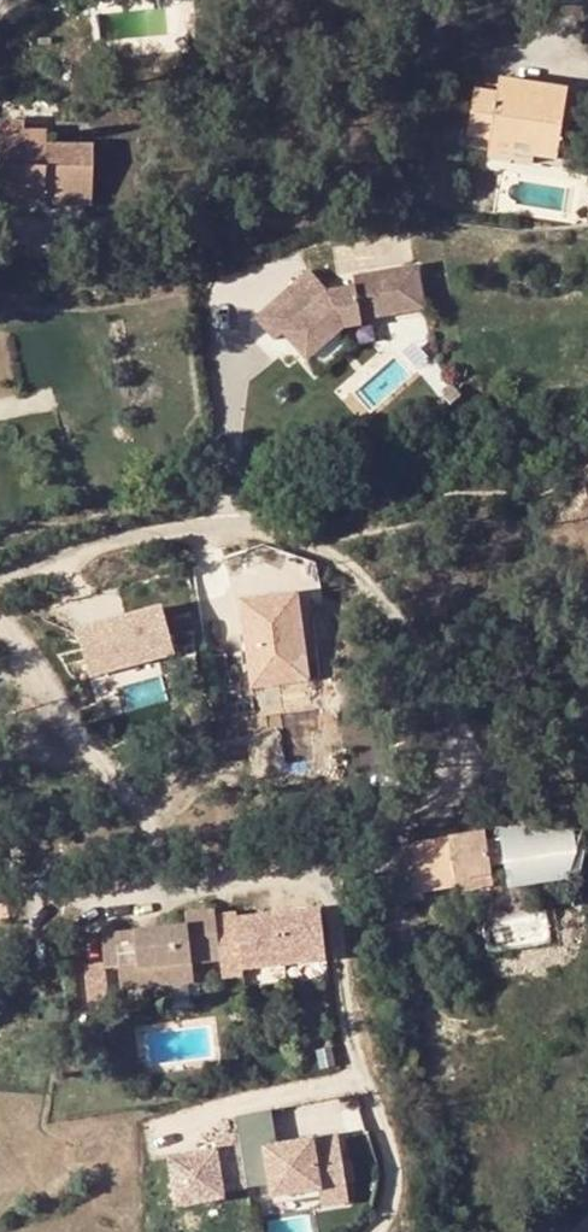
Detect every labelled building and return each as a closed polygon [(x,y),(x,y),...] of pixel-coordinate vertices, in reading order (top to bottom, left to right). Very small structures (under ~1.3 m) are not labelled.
[(518,97),(520,84),(500,80),(498,94),(518,97)] [(556,159),(567,91),(520,84),(518,97),(498,94),(475,91),(468,137),(490,140),(514,143),(517,139),(534,141),(532,156),(534,156),(556,159)] [(0,123),(0,139),(29,139),(30,147),(44,147),(44,133),(21,133),(21,123),(0,123)] [(0,139),(0,200),(52,201),(52,205),(89,205),(90,147),(44,147),(30,147),(29,139),(0,139)] [(487,157),(533,164),(534,156),(532,156),(534,141),(517,139),(514,143),(490,140),(487,157)] [(307,267),(253,313),(271,335),(280,327),(285,323),(294,334),(290,338),(305,355),(340,324),(359,319),(358,313),(420,300),(412,259),(349,272),(351,282),(326,288),(307,267)] [(280,327),(290,338),(294,334),(285,323),(280,327)] [(297,595),(242,602),(248,651),(224,654),(229,690),(308,680),(297,595)] [(163,607),(78,630),(90,676),(175,654),(163,607)] [(509,869),(512,886),(533,882),(579,874),(583,849),(575,850),(584,831),(562,820),(559,829),(486,841),(491,871),(509,869)] [(491,871),(486,841),(485,833),(466,836),(394,849),(403,904),(424,900),(423,894),(457,887),(456,882),(492,875),(491,871)] [(170,840),(168,854),(189,856),(191,842),(170,840)] [(457,887),(458,894),(494,887),(492,875),(456,882),(457,887)] [(192,964),(220,962),(215,916),(214,911),(186,914),(188,926),(101,935),(104,964),(84,966),(88,1004),(108,1002),(105,968),(119,968),(121,989),(160,985),(194,982),(192,964)] [(321,912),(279,916),(284,966),(326,962),(321,912)] [(236,914),(215,916),(220,962),(221,979),(242,976),(242,970),(284,966),(279,916),(236,920),(236,914)] [(493,927),(495,936),(502,935),(500,926),(493,927)] [(194,982),(160,985),(162,999),(195,996),(194,982)] [(239,1137),(247,1188),(271,1184),(273,1196),(320,1189),(323,1206),(350,1202),(339,1135),(278,1146),(272,1110),(236,1116),(239,1137)] [(247,1188),(239,1137),(218,1140),(220,1152),(172,1160),(180,1210),(228,1202),(226,1192),(247,1188)]
